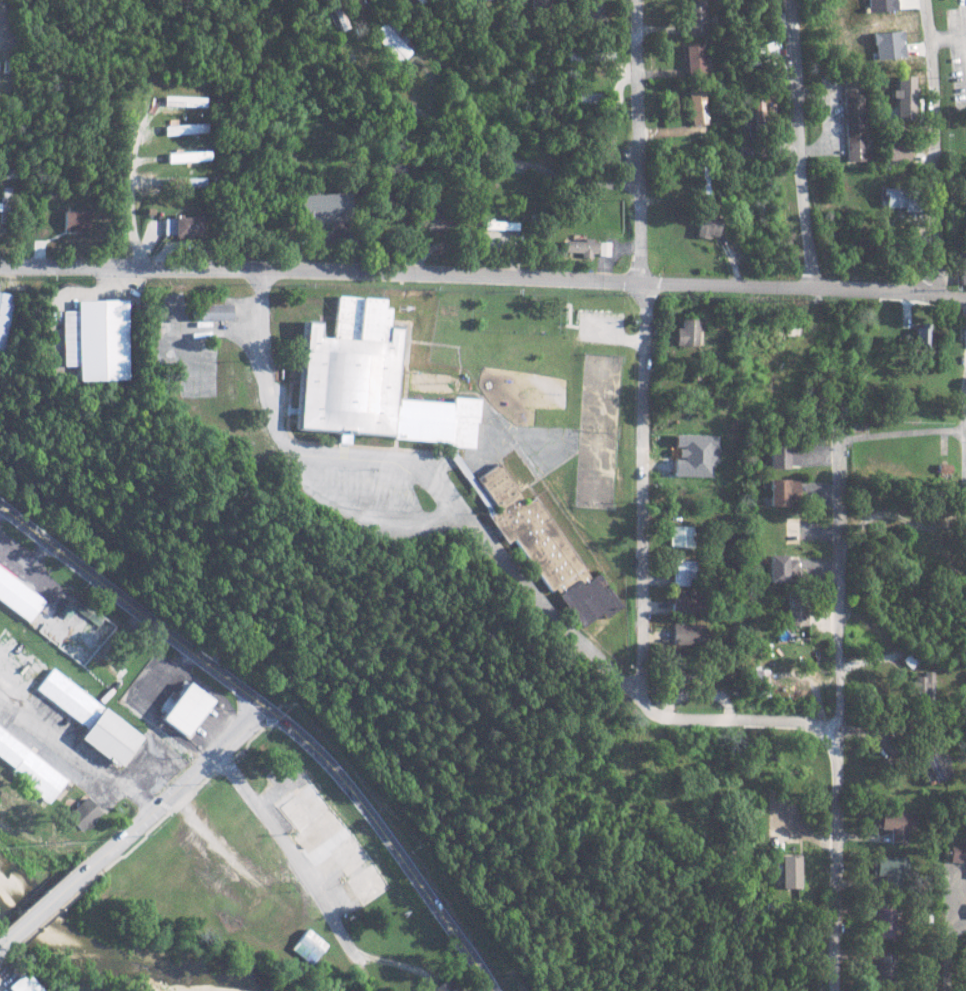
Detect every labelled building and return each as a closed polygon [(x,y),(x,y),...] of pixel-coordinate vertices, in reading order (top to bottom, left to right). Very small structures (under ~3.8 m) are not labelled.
[(331,1),(337,22),(344,20),(339,0),(334,0),(331,1)] [(530,9),(549,9),(550,0),(530,0),(530,9)] [(604,28),(605,0),(600,0),(584,0),(583,27),(604,28)] [(708,35),(707,18),(713,18),(713,0),(688,1),(689,35),(708,35)] [(372,35),(398,63),(415,48),(389,20),(372,35)] [(687,45),(687,75),(705,74),(705,44),(687,45)] [(847,162),(869,161),(867,80),(844,81),(847,162)] [(689,92),(690,125),(707,124),(706,92),(689,92)] [(572,93),(572,102),(604,103),(605,93),(572,93)] [(161,134),(205,133),(204,124),(161,125),(161,134)] [(911,143),(889,142),(888,160),(910,161),(911,143)] [(209,151),(165,153),(166,162),(209,160),(209,151)] [(886,208),(921,210),(922,190),(887,188),(886,208)] [(297,195),(298,225),(348,223),(347,193),(297,195)] [(63,231),(88,231),(89,211),(63,211),(63,231)] [(425,233),(447,232),(446,212),(424,212),(425,233)] [(173,217),(173,238),(203,238),(203,216),(173,217)] [(694,236),(707,239),(708,234),(718,237),(722,222),(699,216),(694,236)] [(481,229),(515,230),(515,222),(481,221),(481,229)] [(563,252),(580,253),(580,256),(595,257),(596,241),(563,240),(563,252)] [(609,242),(597,242),(597,256),(608,256),(609,242)] [(1,350),(0,350),(0,294),(12,296),(1,350)] [(335,296),(331,340),(314,339),(315,322),(304,321),(295,430),(447,442),(447,447),(473,449),(475,421),(478,421),(479,399),(451,397),(450,404),(395,399),(395,406),(393,406),(399,328),(385,327),(387,308),(380,308),(380,300),(335,296)] [(124,300),(127,381),(66,383),(63,302),(124,300)] [(187,304),(228,304),(228,319),(187,319),(187,304)] [(675,345),(697,346),(698,319),(680,319),(680,327),(675,327),(675,345)] [(930,349),(930,327),(917,326),(917,349),(930,349)] [(708,474),(709,445),(716,445),(716,435),(682,435),(681,474),(708,474)] [(788,442),(769,442),(769,469),(789,469),(789,465),(799,465),(799,448),(788,448),(788,442)] [(576,627),(599,613),(602,617),(618,607),(598,574),(587,580),(535,497),(523,504),(498,463),(475,477),(496,511),(487,517),(504,545),(514,540),(546,592),(553,588),(576,627)] [(951,474),(951,464),(936,464),(937,474),(951,474)] [(798,480),(768,479),(768,507),(797,507),(798,480)] [(488,515),(495,510),(476,481),(468,486),(488,515)] [(668,547),(691,547),(691,526),(669,526),(668,547)] [(671,585),(693,585),(693,560),(679,560),(679,553),(670,554),(671,585)] [(766,582),(795,582),(796,557),(767,556),(766,582)] [(27,621),(0,601),(0,568),(43,599),(27,621)] [(668,611),(699,612),(699,591),(669,590),(668,611)] [(785,624),(802,625),(803,599),(785,598),(785,624)] [(85,666),(115,625),(82,601),(77,608),(68,602),(57,615),(62,619),(56,627),(45,619),(36,631),(85,666)] [(669,644),(698,645),(699,624),(670,623),(669,644)] [(686,654),(665,655),(666,684),(687,683),(686,654)] [(764,695),(764,668),(750,668),(751,695),(764,695)] [(30,699),(53,670),(138,736),(115,764),(30,699)] [(930,701),(931,671),(922,671),(922,675),(912,675),(911,692),(922,692),(922,701),(930,701)] [(186,681),(211,700),(183,736),(159,717),(186,681)] [(50,798),(0,757),(0,725),(66,779),(50,798)] [(932,782),(943,776),(932,751),(921,756),(932,782)] [(65,812),(79,832),(101,815),(87,796),(65,812)] [(905,843),(905,829),(913,829),(913,812),(878,810),(877,828),(888,829),(888,843),(905,843)] [(948,842),(948,861),(965,862),(965,842),(948,842)] [(781,887),(800,887),(800,855),(781,854),(781,887)] [(883,887),(905,887),(905,856),(874,857),(874,875),(883,875),(883,887)] [(896,937),(897,906),(876,905),(875,937),(896,937)] [(289,948),(308,964),(325,944),(306,928),(289,948)] [(876,982),(896,983),(897,952),(877,952),(876,982)] [(25,969),(44,990),(10,990),(6,986),(25,969)]
